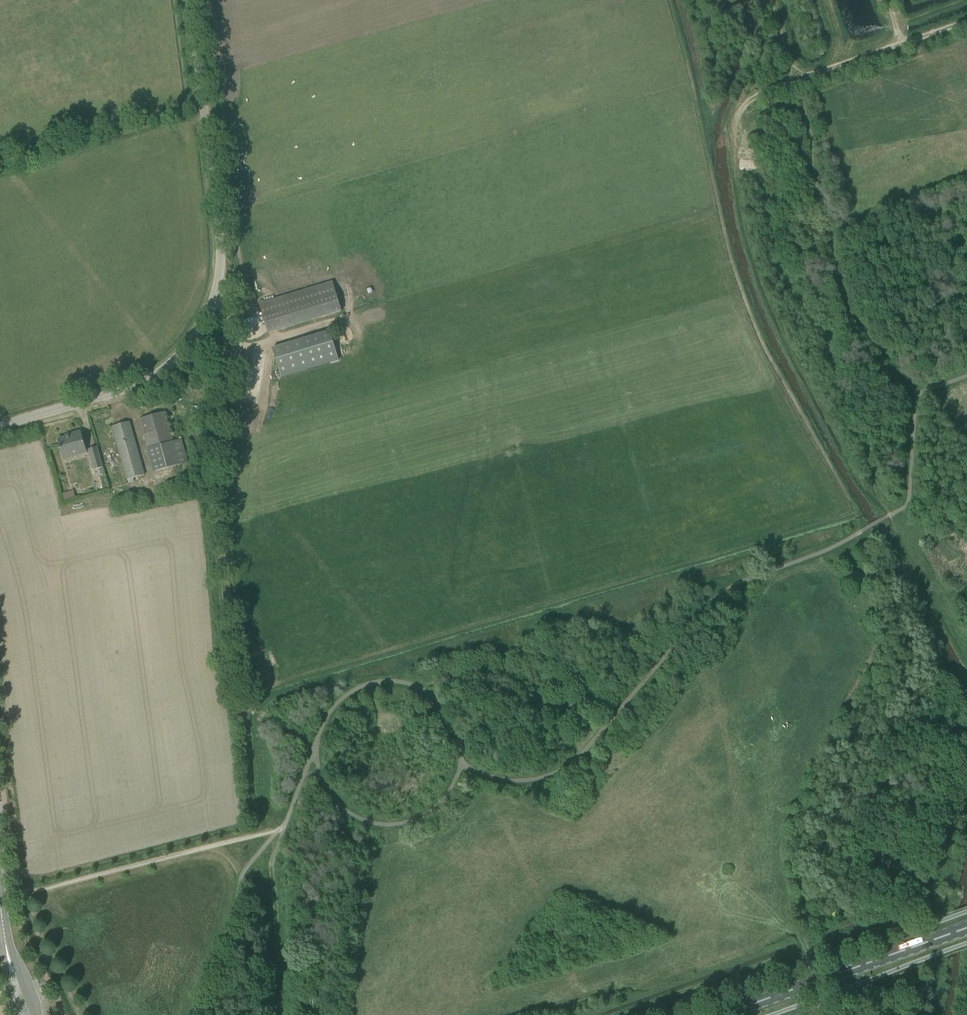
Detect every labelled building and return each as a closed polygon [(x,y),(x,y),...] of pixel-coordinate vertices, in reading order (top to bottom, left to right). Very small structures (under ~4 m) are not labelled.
[(332,282),(259,304),(268,333),(341,311),(332,282)] [(272,348),(281,377),(339,359),(330,331),(272,348)] [(147,448),(153,472),(188,462),(181,439),(173,441),(165,411),(140,418),(148,448),(147,448)] [(115,436),(127,479),(144,475),(132,431),(129,421),(112,426),(115,436)] [(57,439),(60,449),(63,460),(87,454),(81,431),(69,434),(70,435),(57,439)] [(88,449),(94,471),(103,468),(97,447),(88,449)]
